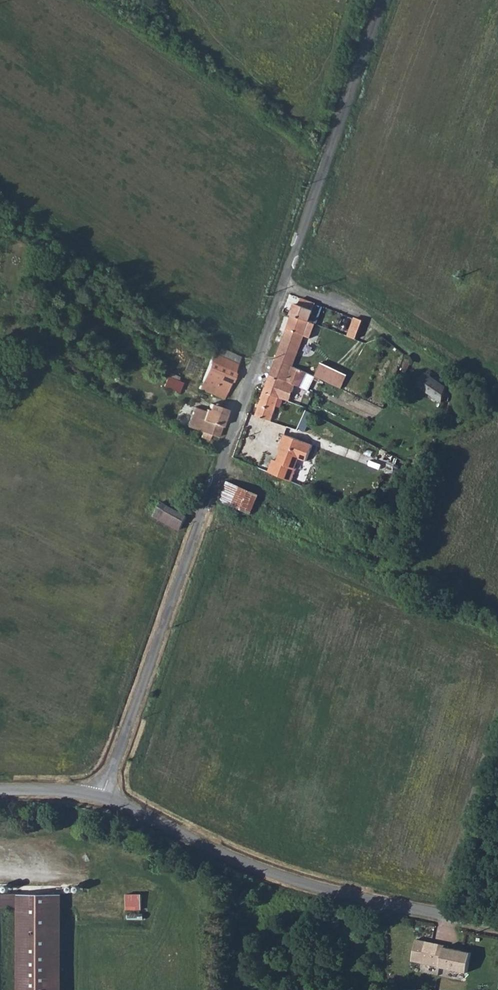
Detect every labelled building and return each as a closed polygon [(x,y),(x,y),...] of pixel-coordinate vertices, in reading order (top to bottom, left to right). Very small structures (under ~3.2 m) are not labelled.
[(311,300),(298,296),(296,303),(294,302),(291,314),(305,319),(311,300)] [(305,319),(291,314),(280,346),(295,351),(301,333),(305,319)] [(357,338),(362,320),(354,317),(349,336),(357,338)] [(312,321),(305,319),(301,333),(307,335),(312,321)] [(295,351),(280,346),(275,361),(290,367),(292,363),(295,351)] [(217,347),(215,351),(208,369),(219,374),(230,379),(240,357),(217,347)] [(341,369),(314,359),(309,373),(311,374),(337,382),(341,369)] [(293,386),(306,390),(311,374),(309,373),(294,368),(290,367),(275,361),(270,378),(284,383),(293,386)] [(416,387),(440,404),(445,388),(426,373),(416,387)] [(224,393),(230,379),(219,374),(213,388),(224,393)] [(183,383),(169,376),(164,385),(178,393),(183,383)] [(264,393),(280,398),(290,401),(294,389),(292,389),(293,386),(284,383),(270,378),(264,393)] [(209,385),(205,393),(222,400),(224,393),(213,388),(209,385)] [(256,418),(272,422),(280,398),(264,393),(256,418)] [(206,435),(217,439),(227,410),(209,403),(206,410),(202,408),(201,411),(193,407),(185,426),(201,433),(200,435),(205,438),(206,435)] [(273,461),(269,474),(292,482),(297,469),(295,469),(299,459),(306,462),(312,446),(284,436),(281,446),(284,447),(278,463),(273,461)] [(251,513),(259,493),(225,480),(217,500),(251,513)] [(187,517),(163,502),(155,515),(180,529),(187,517)] [(146,901),(130,900),(130,916),(146,917),(146,901)] [(63,903),(0,901),(0,914),(20,914),(19,989),(62,989),(63,903)] [(416,939),(412,961),(467,972),(471,953),(444,947),(444,946),(430,943),(428,944),(426,943),(426,941),(416,939)]
